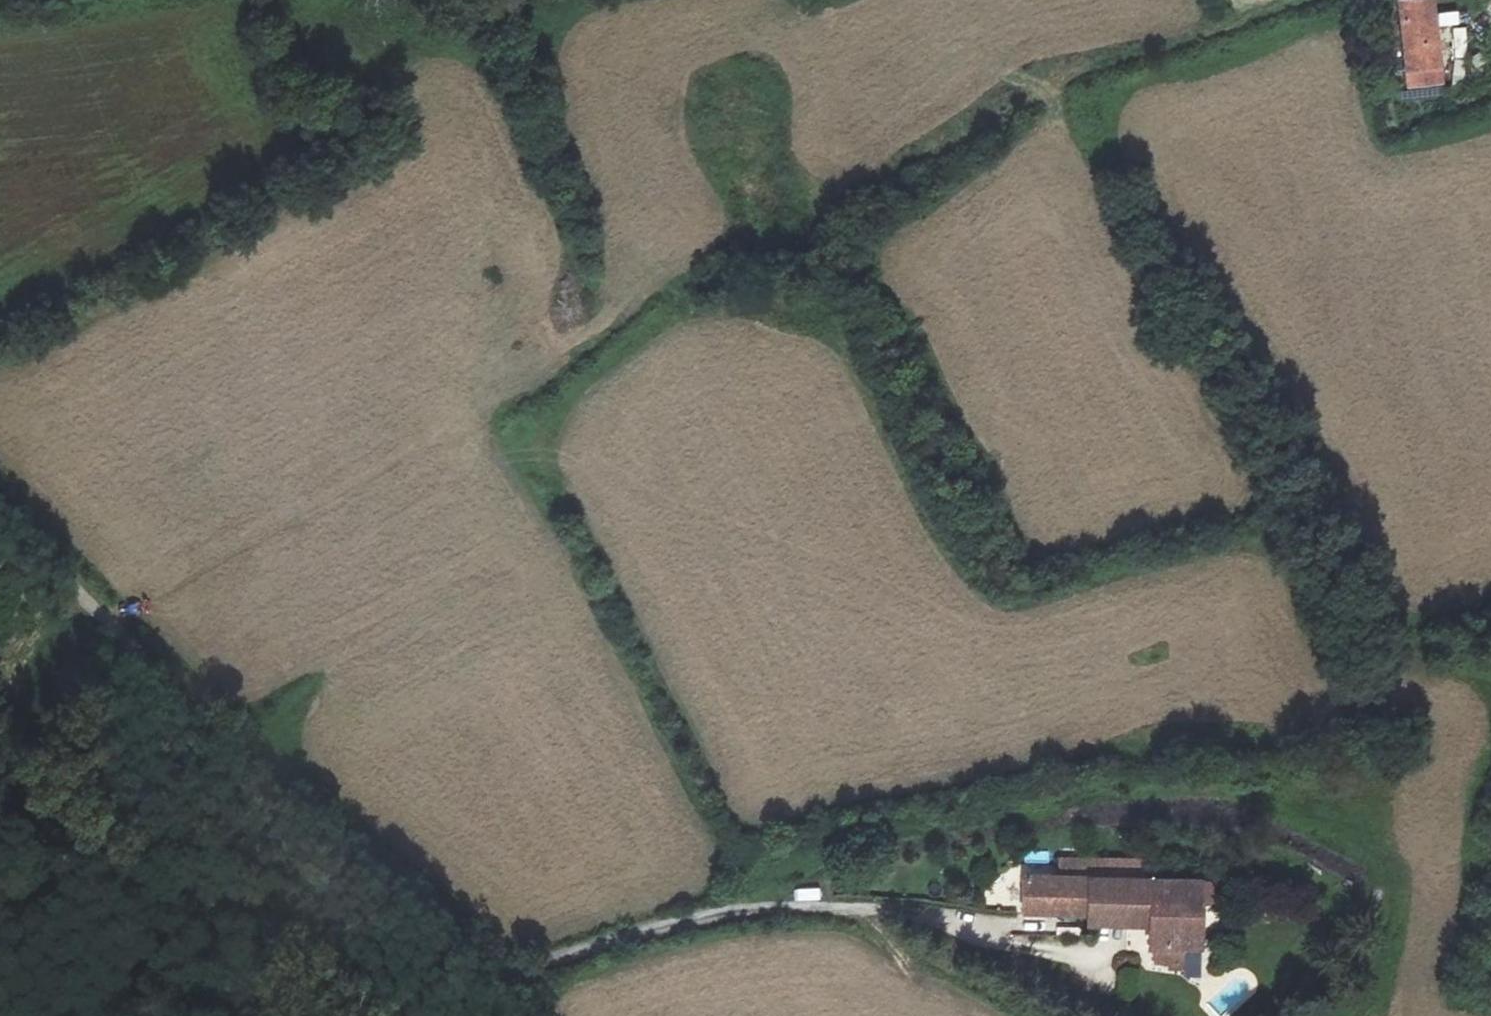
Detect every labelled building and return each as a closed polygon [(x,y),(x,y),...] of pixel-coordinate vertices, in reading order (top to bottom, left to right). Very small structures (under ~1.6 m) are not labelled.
[(1410,88),(1442,83),(1432,0),(1399,0),(1410,88)] [(1088,877),(1144,880),(1144,860),(1060,859),(1060,877),(1088,877)] [(1024,913),(1088,915),(1088,877),(1060,877),(1024,876),(1024,913)] [(1088,877),(1088,915),(1088,927),(1154,927),(1154,963),(1184,963),(1183,950),(1201,950),(1202,904),(1215,905),(1216,882),(1144,880),(1088,877)] [(1005,907),(1021,909),(1024,881),(1008,880),(1005,907)]
